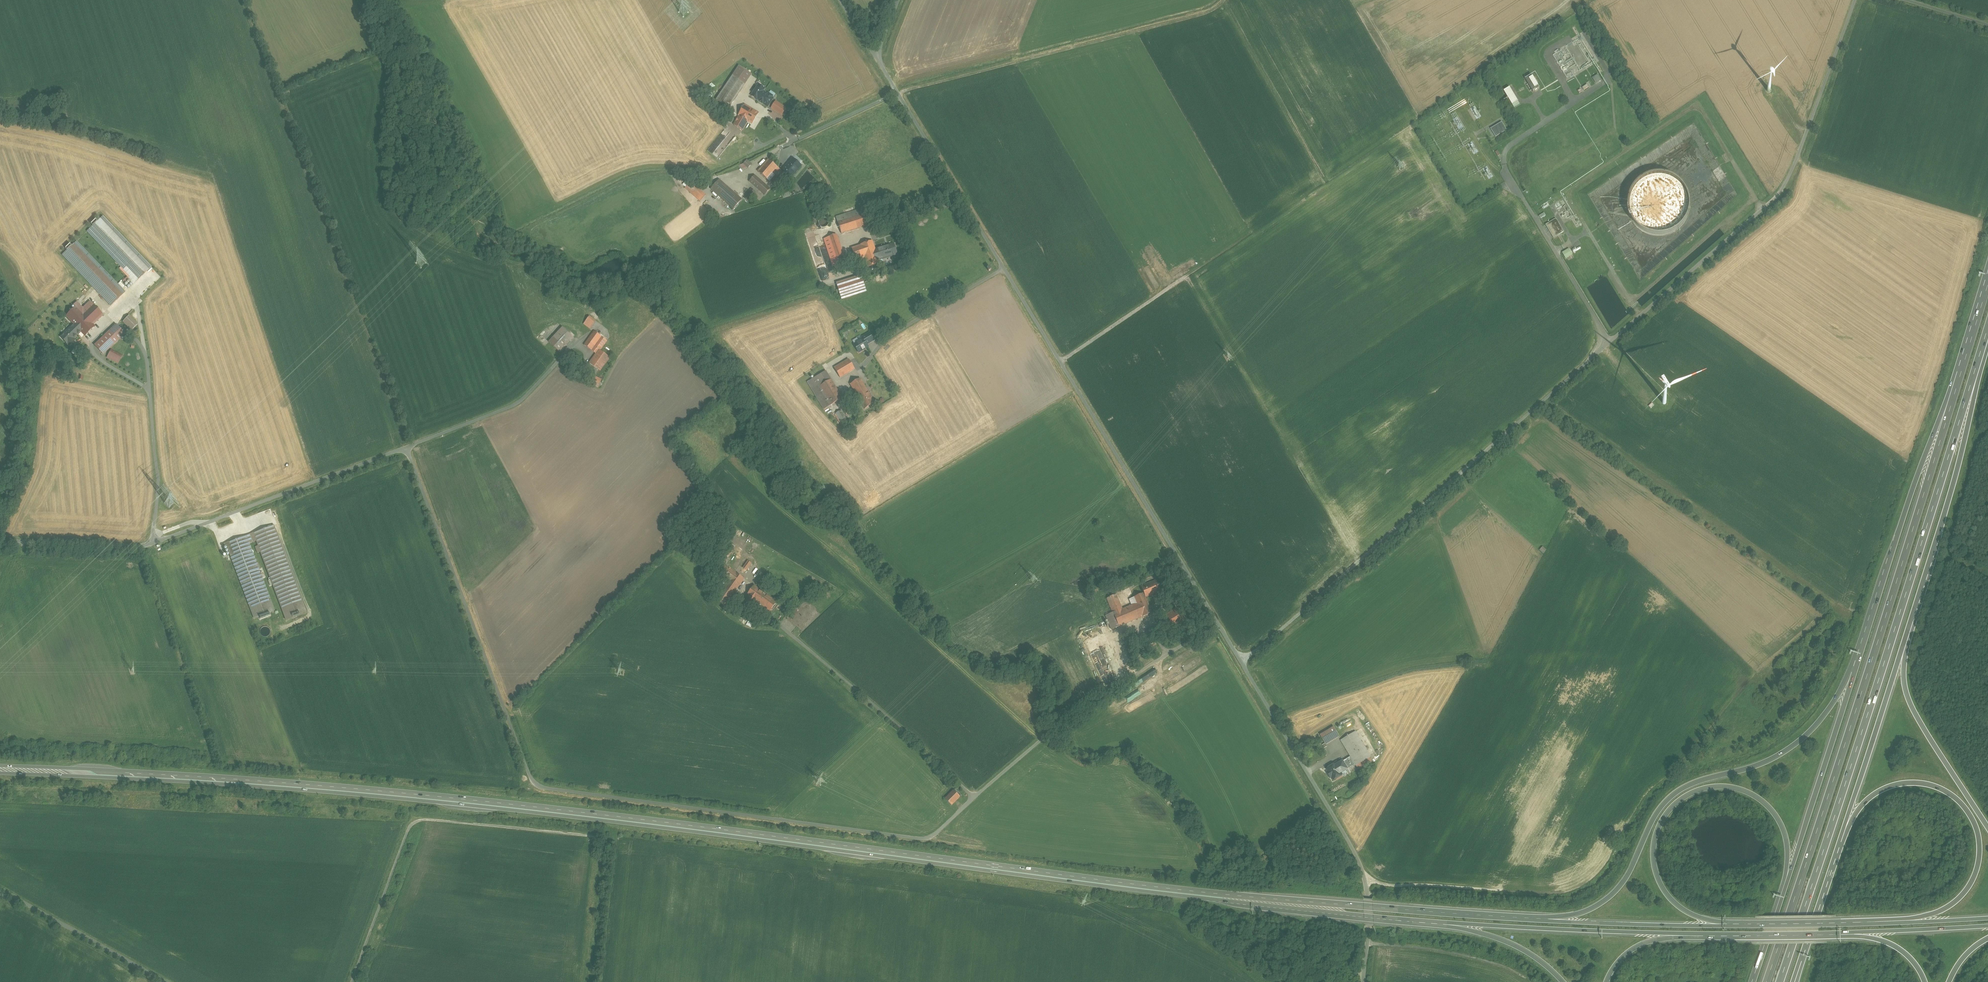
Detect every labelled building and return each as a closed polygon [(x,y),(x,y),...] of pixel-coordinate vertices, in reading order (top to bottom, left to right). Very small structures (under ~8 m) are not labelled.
[(1557,53),(1554,55),(1567,78),(1580,70),(1572,56),(1566,60),(1560,49),(1556,51),(1557,53)] [(751,75),(739,66),(716,100),(729,109),(751,75)] [(1598,75),(1593,78),(1596,83),(1601,80),(1598,75)] [(1540,89),(1532,76),(1525,80),(1533,93),(1540,89)] [(777,94),(758,82),(750,94),(768,106),(777,94)] [(1510,88),(1504,92),(1512,106),(1518,103),(1510,88)] [(786,108),(776,101),(771,108),(782,115),(786,108)] [(754,111),(745,105),(739,116),(734,125),(742,130),(748,121),(746,120),(748,117),(750,118),(754,111)] [(766,118),(754,111),(750,118),(748,117),(746,120),(748,121),(760,128),(766,118)] [(1502,123),(1491,130),(1496,138),(1507,131),(1502,123)] [(726,129),(708,150),(713,154),(715,152),(719,155),(733,138),(728,134),(730,132),(726,129)] [(793,159),(787,167),(786,166),(782,171),(782,172),(780,175),(788,182),(801,166),(793,159)] [(782,171),(769,160),(758,172),(772,184),(780,175),(782,172),(782,171)] [(1652,175),(1644,179),(1637,185),(1632,193),(1630,203),(1631,212),(1635,221),(1641,228),(1649,232),(1659,234),(1670,233),(1679,228),(1685,220),(1689,210),(1690,200),(1687,191),(1680,182),(1672,177),(1662,174),(1652,175)] [(770,189),(755,176),(750,182),(765,195),(770,189)] [(741,200),(718,180),(711,189),(734,209),(741,200)] [(692,182),(686,189),(701,202),(707,195),(692,182)] [(751,189),(743,198),(748,202),(756,193),(751,189)] [(862,209),(836,217),(841,234),(868,225),(862,209)] [(133,284),(151,267),(103,216),(97,221),(96,220),(91,225),(92,226),(87,231),(133,279),(131,281),(133,284)] [(1564,232),(1556,219),(1546,225),(1554,238),(1564,232)] [(837,235),(824,239),(831,260),(840,257),(844,256),(837,235)] [(873,241),(851,249),(856,261),(864,258),(867,268),(880,264),(878,258),(876,250),(873,241)] [(62,255),(111,306),(125,292),(76,242),(62,255)] [(889,246),(882,248),(876,250),(878,258),(885,256),(885,258),(890,257),(890,256),(897,254),(895,249),(893,244),(889,245),(889,246)] [(1569,250),(1562,254),(1566,260),(1573,256),(1569,250)] [(840,257),(831,260),(834,271),(843,268),(840,257)] [(861,276),(837,284),(841,297),(865,289),(861,276)] [(75,308),(66,316),(74,324),(81,331),(85,335),(94,326),(93,325),(103,315),(90,302),(83,309),(77,302),(73,305),(75,308)] [(130,316),(123,322),(132,331),(138,324),(130,316)] [(590,318),(585,326),(590,330),(596,322),(590,318)] [(81,331),(74,324),(61,337),(69,346),(75,340),(73,339),(81,331)] [(117,325),(95,346),(103,355),(125,334),(117,325)] [(563,327),(549,342),(560,352),(574,338),(563,327)] [(584,345),(597,354),(599,350),(606,340),(594,331),(584,345)] [(870,332),(862,337),(863,339),(867,345),(875,340),(870,332)] [(863,339),(854,345),(859,353),(868,347),(867,345),(863,339)] [(575,349),(571,356),(578,361),(583,354),(575,349)] [(597,354),(590,363),(600,370),(609,358),(599,350),(597,354)] [(111,351),(107,358),(118,363),(122,356),(111,351)] [(849,360),(834,368),(840,378),(855,369),(849,360)] [(842,399),(826,371),(807,382),(824,409),(842,399)] [(860,378),(850,384),(858,397),(868,391),(860,378)] [(169,381),(154,379),(153,386),(168,387),(169,381)] [(868,391),(858,397),(865,409),(875,403),(868,391)] [(851,404),(843,409),(847,415),(855,410),(851,404)] [(846,419),(841,411),(836,414),(841,422),(846,419)] [(274,525),(250,534),(252,540),(248,541),(249,543),(256,541),(286,620),(306,613),(274,525)] [(250,534),(223,544),(224,547),(227,546),(254,619),(274,611),(249,543),(248,541),(252,540),(250,534)] [(730,548),(725,555),(728,557),(733,550),(730,548)] [(748,561),(743,568),(746,570),(751,563),(748,561)] [(744,579),(724,564),(718,572),(730,581),(716,600),(724,606),(744,579)] [(1156,580),(1141,587),(1144,593),(1145,597),(1153,594),(1160,591),(1156,580)] [(764,593),(754,586),(739,606),(749,614),(757,602),(764,593)] [(777,602),(764,593),(757,602),(766,608),(766,609),(766,608),(770,611),(777,602)] [(1144,593),(1129,599),(1132,605),(1122,609),(1116,594),(1107,598),(1113,612),(1106,615),(1112,630),(1152,613),(1145,597),(1144,593)] [(1177,608),(1159,619),(1166,632),(1185,622),(1177,608)] [(1334,726),(1320,735),(1326,745),(1340,737),(1334,726)] [(1356,732),(1341,740),(1351,757),(1355,764),(1356,765),(1371,757),(1356,732)] [(1351,757),(1343,762),(1347,769),(1355,764),(1351,757)] [(1343,761),(1338,764),(1337,762),(1333,765),(1327,769),(1329,772),(1328,772),(1333,780),(1342,775),(1341,773),(1347,769),(1343,762),(1343,761)] [(946,798),(953,805),(962,796),(955,789),(946,798)]
